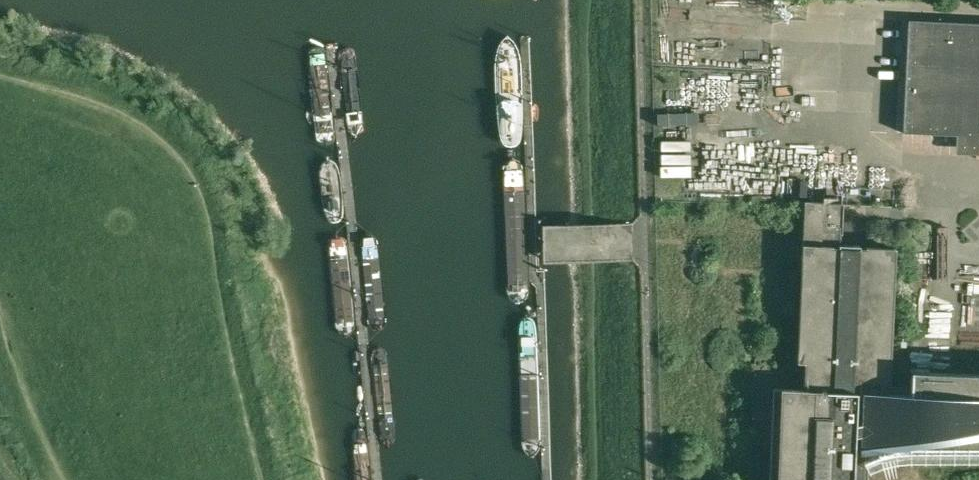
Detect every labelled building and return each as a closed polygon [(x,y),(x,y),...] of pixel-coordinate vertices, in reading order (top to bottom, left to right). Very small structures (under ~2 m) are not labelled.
[(907,34),(902,133),(978,136),(978,23),(907,19),(907,34)] [(521,30),(504,30),(507,138),(527,137),(521,30)] [(360,46),(343,48),(354,156),(355,156),(373,155),(360,46)] [(329,49),(309,52),(318,160),(339,160),(329,49)] [(527,139),(507,140),(508,141),(512,248),(532,248),(527,139)] [(372,156),(356,158),(366,265),(385,264),(372,156)] [(337,160),(320,162),(331,269),(350,267),(337,160)] [(868,437),(910,441),(910,448),(978,448),(978,376),(913,373),(912,397),(889,396),(896,249),(859,248),(859,246),(840,245),(842,203),(803,201),(796,363),(802,364),(801,390),(771,389),(767,479),(866,479),(868,437)] [(530,249),(513,250),(517,357),(536,357),(530,249)] [(366,267),(366,268),(377,376),(396,374),(383,266),(366,267)] [(351,269),(331,271),(342,378),(361,377),(351,269)] [(536,359),(519,360),(522,468),(542,466),(536,359)] [(377,377),(389,479),(407,479),(395,374),(377,377)] [(524,469),(524,479),(542,479),(541,468),(524,469)] [(496,471),(497,479),(514,479),(513,470),(496,471)]
